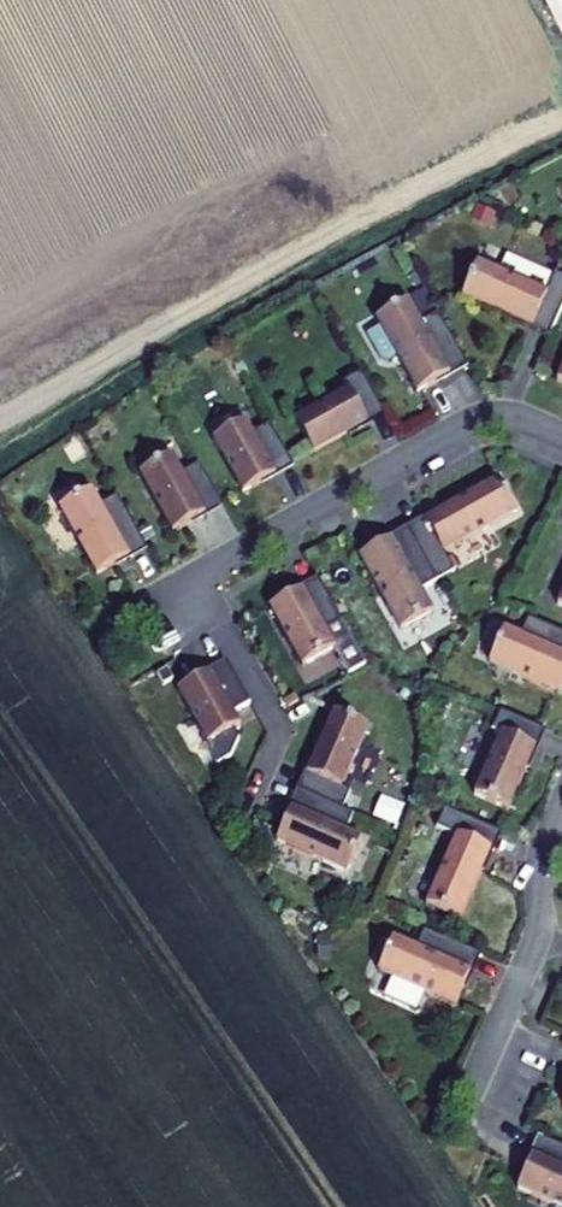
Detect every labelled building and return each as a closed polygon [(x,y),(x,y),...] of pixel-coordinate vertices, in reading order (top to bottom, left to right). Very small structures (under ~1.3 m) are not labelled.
[(554,276),(507,255),(500,272),(547,292),(554,276)] [(561,309),(561,275),(556,273),(554,276),(547,292),(500,272),(478,262),(463,297),(533,327),(534,325),(552,333),(561,309)] [(449,372),(466,362),(438,313),(421,322),(409,300),(377,318),(418,392),(450,374),(449,372)] [(367,420),(383,411),(362,372),(343,382),(348,390),(296,420),(314,452),(368,422),(367,420)] [(275,471),(292,462),(270,423),(253,432),(246,420),(214,438),(243,492),(276,473),(275,471)] [(204,511),(221,501),(199,462),(182,472),(173,455),(140,472),(173,531),(205,513),(204,511)] [(444,552),(516,512),(498,479),(425,520),(426,522),(409,531),(437,581),(455,571),(444,552)] [(96,573),(129,556),(128,554),(145,544),(117,495),(100,504),(92,489),(59,508),(96,573)] [(400,630),(433,612),(421,590),(437,581),(409,531),(393,540),(392,538),(359,556),(400,630)] [(302,666),(334,648),(324,630),(342,620),(320,581),(303,591),(302,588),(269,607),(302,666)] [(559,694),(561,687),(561,633),(528,618),(519,635),(504,628),(489,662),(559,694)] [(207,743),(240,725),(233,712),(250,703),(228,664),(211,673),(210,671),(177,690),(207,743)] [(341,787),(368,727),(334,711),(306,773),(309,774),(301,791),(342,809),(350,791),(341,787)] [(474,794),(508,809),(535,748),(533,747),(540,729),(500,711),(491,730),(500,733),(474,794)] [(276,841),(346,872),(361,838),(345,831),(353,814),(342,809),(301,791),(293,808),(291,807),(276,841)] [(426,904),(459,919),(490,849),(488,848),(496,831),(444,808),(436,827),(456,836),(426,904)] [(377,971),(454,1006),(469,971),(467,971),(475,953),(423,930),(415,948),(392,938),(377,971)] [(556,1206),(561,1206),(561,1148),(541,1138),(533,1157),(531,1155),(516,1190),(556,1206)]
